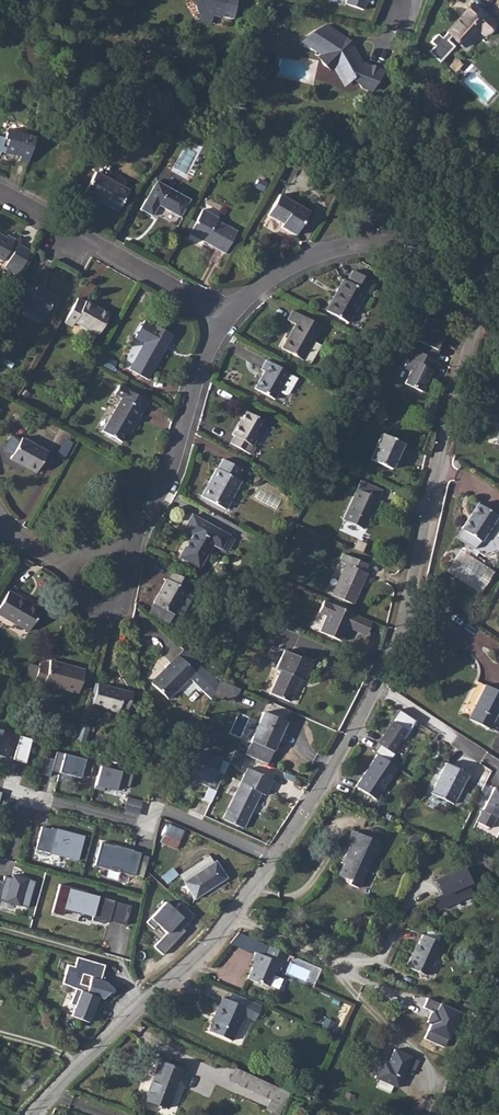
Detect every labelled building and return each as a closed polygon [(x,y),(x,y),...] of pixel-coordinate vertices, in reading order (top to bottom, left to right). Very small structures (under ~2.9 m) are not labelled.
[(234,18),(237,0),(194,0),(203,24),(211,25),(212,15),(222,17),(222,16),(234,18)] [(346,5),(363,11),(367,0),(348,0),(346,5)] [(483,35),(492,24),(471,5),(440,39),(436,35),(428,43),(433,47),(427,53),(438,62),(451,47),(445,41),(450,36),(463,47),(477,31),(483,35)] [(291,20),(292,9),(270,6),(269,17),(291,20)] [(336,37),(328,27),(321,34),(318,32),(316,33),(305,43),(305,45),(306,46),(316,51),(324,55),(319,59),(323,64),(326,68),(331,72),(335,67),(342,83),(343,84),(345,84),(353,76),(366,89),(375,91),(383,69),(365,65),(361,64),(352,54),(353,52),(349,48),(347,48),(346,49),(343,45),(344,43),(343,42),(339,37),(336,37)] [(38,134),(29,131),(28,134),(8,128),(5,138),(0,137),(0,153),(12,157),(13,154),(20,156),(19,158),(30,161),(38,134)] [(132,191),(99,173),(87,193),(120,212),(132,191)] [(267,181),(261,177),(257,185),(263,188),(267,181)] [(190,199),(157,180),(141,209),(153,215),(159,205),(181,217),(190,199)] [(309,212),(279,195),(267,215),(283,224),(281,227),(295,235),(309,212)] [(206,241),(226,253),(238,231),(218,220),(219,218),(204,209),(196,222),(192,231),(207,239),(206,241)] [(206,241),(207,239),(192,231),(196,222),(191,219),(185,228),(191,232),(190,233),(206,241)] [(18,277),(33,251),(18,243),(17,245),(0,235),(0,262),(6,265),(4,269),(18,277)] [(368,296),(375,284),(353,272),(347,283),(343,280),(336,292),(339,294),(329,312),(349,323),(364,294),(368,296)] [(29,308),(50,320),(61,301),(46,293),(44,296),(30,288),(22,304),(29,308)] [(106,330),(118,308),(95,296),(93,299),(86,295),(74,318),(81,321),(83,317),(106,330)] [(302,358),(312,342),(320,326),(292,311),(288,318),(296,323),(283,348),(302,358)] [(448,321),(427,312),(410,347),(412,348),(432,356),(448,321)] [(147,382),(171,340),(145,325),(133,344),(143,349),(129,373),(147,382)] [(408,370),(401,384),(424,394),(435,369),(432,368),(436,358),(412,348),(403,368),(408,370)] [(255,388),(275,399),(290,372),(266,359),(261,368),(264,370),(255,388)] [(139,422),(148,405),(120,388),(115,397),(121,401),(102,434),(122,445),(137,421),(139,422)] [(266,422),(245,411),(232,434),(236,436),(231,444),(251,455),(255,447),(253,446),(266,422)] [(399,465),(413,441),(392,428),(377,454),(399,465)] [(23,443),(23,444),(14,460),(12,464),(36,478),(48,457),(23,443)] [(349,467),(354,460),(339,451),(338,453),(335,458),(349,467)] [(236,479),(242,469),(225,460),(220,469),(218,468),(202,496),(225,509),(241,481),(236,479)] [(364,522),(379,495),(361,484),(346,511),(364,522)] [(498,536),(498,516),(481,503),(457,538),(484,557),(496,553),(498,549),(498,538),(498,537),(498,536)] [(221,548),(229,535),(193,515),(186,529),(195,534),(182,557),(200,568),(214,544),(221,548)] [(353,603),(370,572),(366,570),(368,564),(349,553),(345,559),(350,562),(334,592),(353,603)] [(174,614),(191,584),(173,574),(169,580),(167,579),(154,602),(174,614)] [(40,610),(8,592),(0,606),(0,615),(29,631),(40,610)] [(343,640),(353,625),(359,614),(333,600),(328,611),(335,615),(327,631),(343,640)] [(168,700),(194,673),(178,657),(152,684),(168,700)] [(303,689),(311,670),(285,658),(277,675),(279,677),(269,699),(288,708),(299,686),(303,689)] [(78,694),(85,670),(51,660),(48,668),(39,666),(35,681),(78,694)] [(129,708),(134,693),(98,682),(92,703),(119,711),(120,705),(129,708)] [(241,690),(221,683),(213,695),(236,704),(241,690)] [(488,730),(498,707),(498,691),(485,684),(467,720),(488,730)] [(417,722),(400,711),(392,724),(394,724),(381,746),(382,747),(378,755),(392,763),(397,756),(394,754),(400,744),(407,739),(417,722)] [(246,755),(267,764),(288,722),(268,712),(246,755)] [(88,726),(80,724),(75,741),(84,743),(88,726)] [(197,733),(213,740),(216,731),(202,725),(197,733)] [(190,743),(198,746),(209,750),(213,740),(197,733),(190,743)] [(55,760),(45,757),(40,774),(50,777),(52,771),(80,779),(81,776),(88,779),(94,760),(85,758),(85,760),(57,752),(55,760)] [(212,757),(200,752),(190,774),(201,779),(202,777),(211,782),(219,766),(226,770),(229,763),(213,756),(212,757)] [(378,755),(377,754),(357,787),(377,799),(397,767),(392,763),(378,755)] [(453,804),(468,774),(446,763),(430,793),(453,804)] [(121,770),(100,765),(94,788),(102,791),(103,787),(115,791),(117,784),(128,787),(131,775),(120,772),(121,770)] [(245,829),(260,794),(267,797),(274,780),(246,768),(224,820),(245,829)] [(209,788),(203,800),(210,803),(216,791),(209,788)] [(494,789),(476,823),(489,830),(496,818),(498,820),(498,792),(494,789)] [(167,823),(157,854),(174,859),(183,828),(167,823)] [(53,830),(43,827),(37,850),(78,861),(85,837),(70,833),(69,835),(58,832),(58,830),(53,829),(53,830)] [(376,856),(382,843),(352,829),(345,842),(349,844),(344,855),(348,857),(340,875),(351,880),(349,884),(359,889),(374,855),(376,856)] [(116,847),(103,843),(97,866),(113,870),(131,876),(138,853),(130,851),(130,850),(117,846),(116,847)] [(495,860),(476,852),(472,861),(491,869),(495,860)] [(199,864),(172,883),(190,905),(221,882),(204,860),(199,864)] [(465,870),(438,881),(448,907),(473,897),(469,886),(471,885),(465,870)] [(12,875),(11,879),(4,877),(0,891),(0,901),(27,908),(35,881),(12,875)] [(86,892),(59,884),(52,913),(63,916),(64,911),(80,915),(81,912),(93,915),(91,920),(103,923),(103,920),(124,926),(130,906),(86,893),(86,892)] [(176,910),(167,903),(149,922),(155,928),(160,923),(170,932),(156,947),(165,956),(188,930),(186,928),(197,916),(183,903),(176,910)] [(263,956),(267,946),(241,934),(232,944),(254,954),(255,952),(263,956)] [(438,956),(443,944),(422,935),(412,959),(409,958),(405,967),(426,976),(435,954),(438,956)] [(286,954),(267,946),(263,956),(255,952),(254,954),(251,961),(254,962),(247,978),(257,983),(257,981),(267,985),(273,971),(277,973),(286,954)] [(63,963),(58,982),(76,989),(102,999),(110,988),(103,981),(96,979),(100,963),(72,956),(70,965),(63,963)] [(102,999),(76,989),(70,1003),(75,1005),(70,1016),(88,1023),(93,1011),(97,1013),(102,999)] [(260,1014),(262,1007),(242,998),(238,1005),(225,999),(219,996),(210,1015),(213,1017),(208,1031),(227,1039),(239,1015),(245,1017),(248,1009),(260,1014)] [(424,1039),(443,1046),(446,1039),(449,1040),(461,1012),(427,998),(423,1008),(432,1011),(427,1022),(431,1024),(424,1039)] [(322,1027),(330,1031),(335,1022),(326,1018),(322,1027)] [(374,1078),(380,1081),(377,1088),(390,1094),(394,1087),(398,1089),(413,1058),(395,1049),(386,1069),(379,1066),(374,1078)] [(172,1088),(181,1073),(156,1059),(147,1074),(149,1076),(138,1095),(158,1107),(169,1087),(172,1088)] [(272,1114),(279,1114),(287,1095),(241,1073),(236,1085),(267,1100),(263,1111),(272,1114)]
